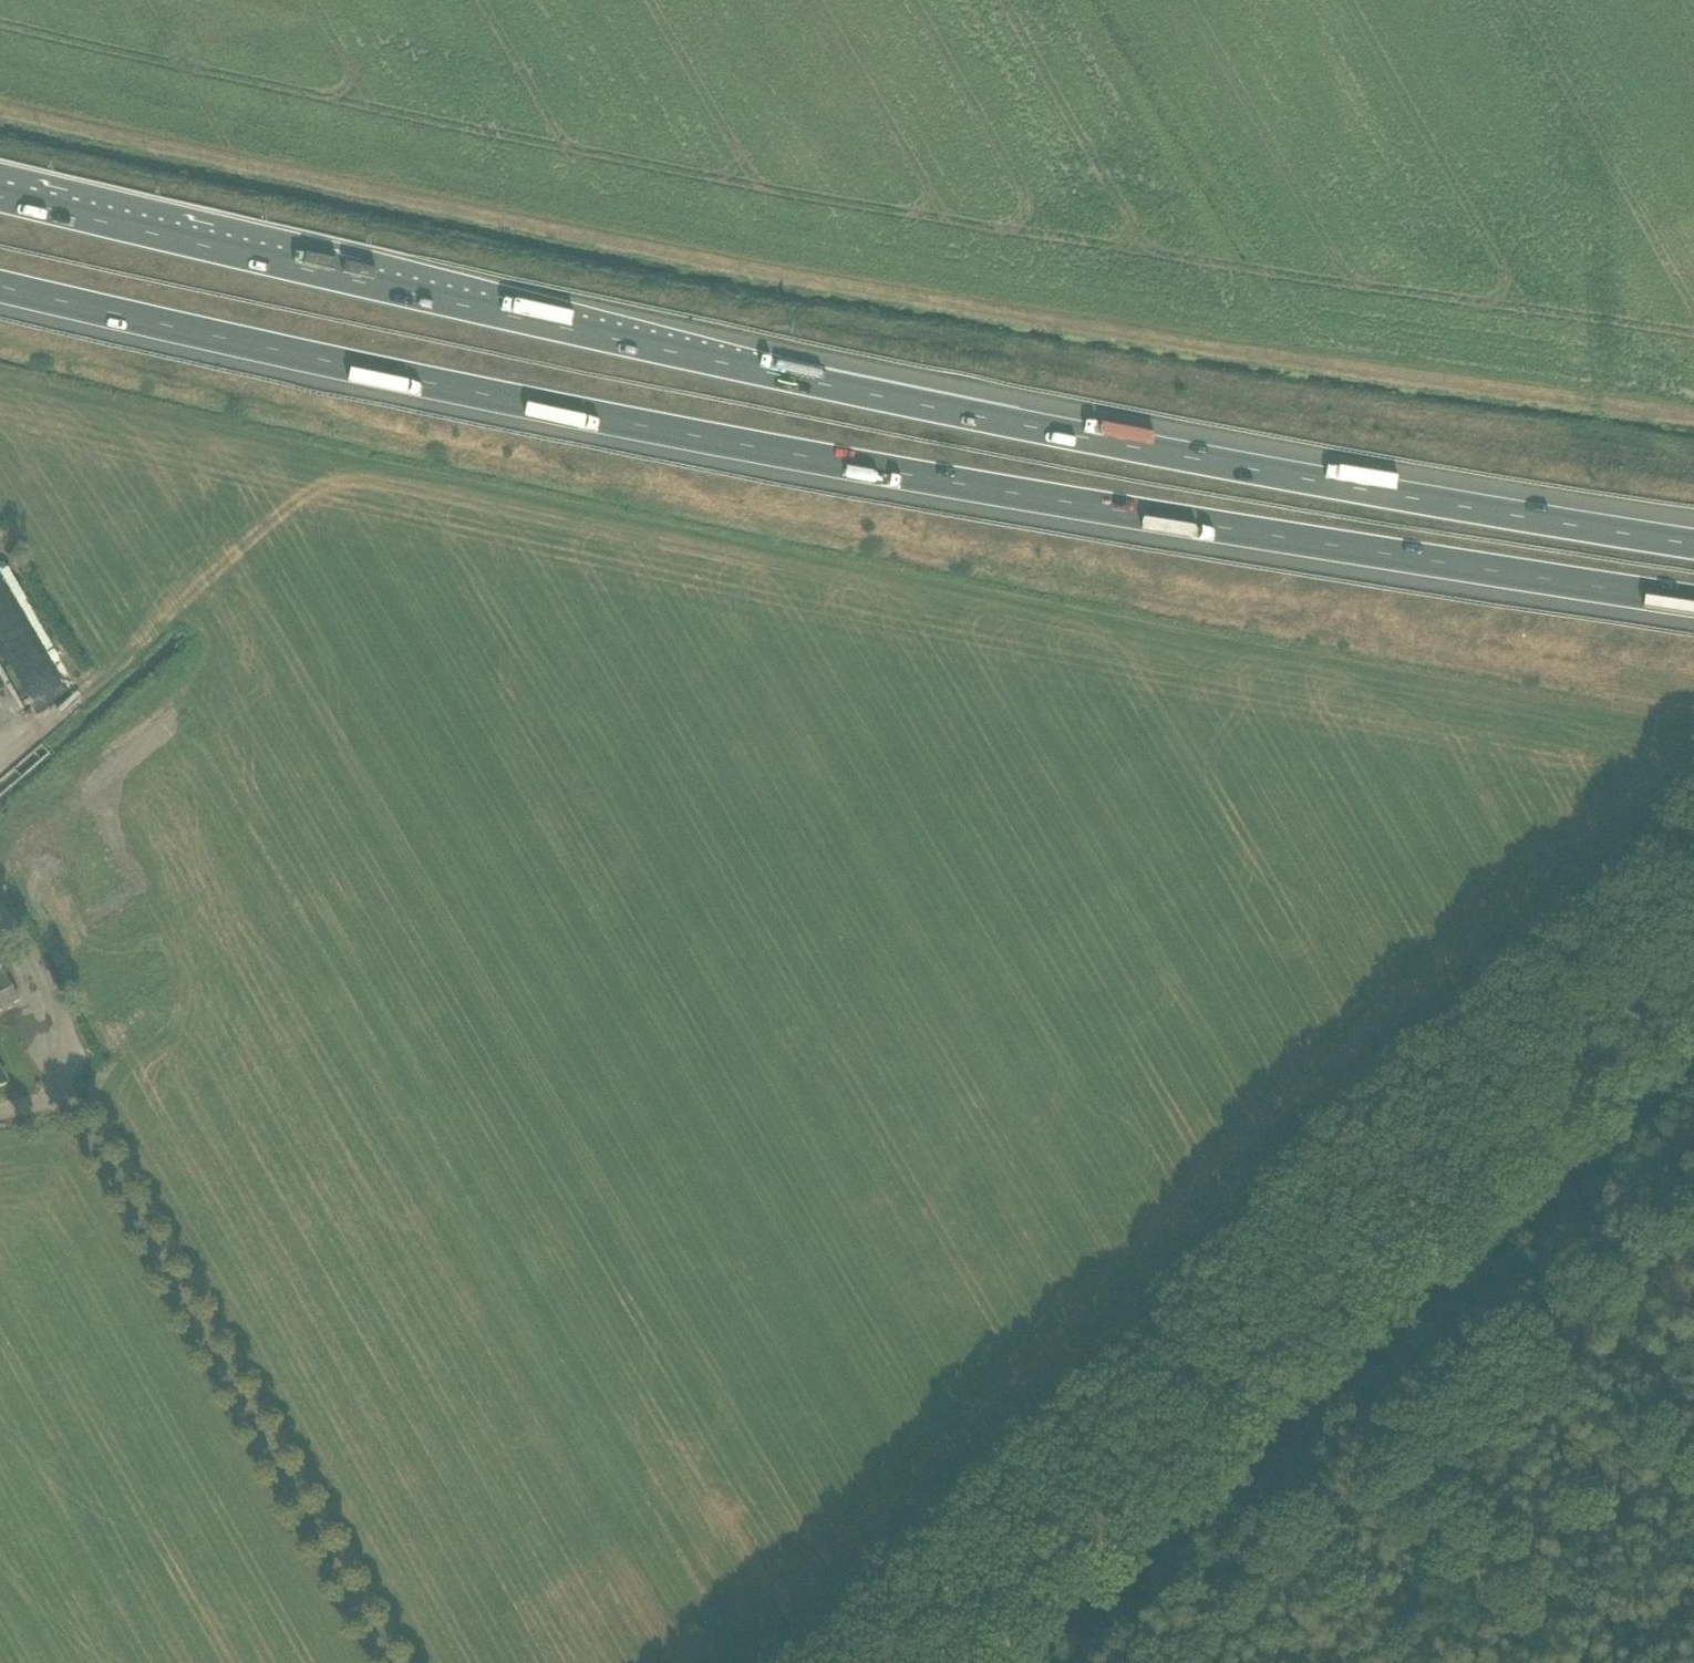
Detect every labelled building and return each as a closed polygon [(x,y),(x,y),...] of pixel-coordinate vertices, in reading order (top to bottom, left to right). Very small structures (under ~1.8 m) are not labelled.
[(75,674),(0,540),(0,650),(23,692),(59,672),(63,680),(75,674)] [(19,1000),(0,967),(0,1011),(19,1000)] [(8,1085),(0,1071),(0,1090),(8,1085)]
